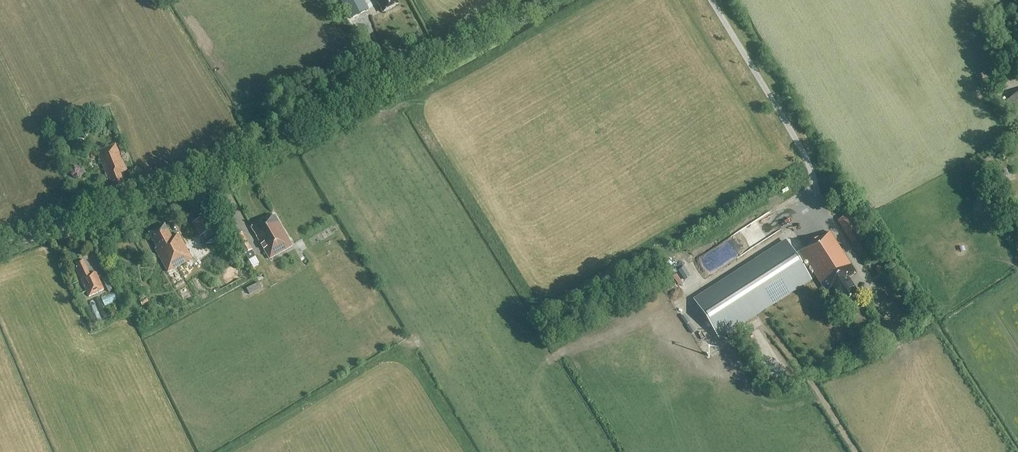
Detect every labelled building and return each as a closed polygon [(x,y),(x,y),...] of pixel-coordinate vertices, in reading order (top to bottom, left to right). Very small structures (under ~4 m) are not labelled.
[(364,0),(341,0),(350,18),(368,9),(364,0)] [(382,13),(397,5),(394,0),(375,0),(382,13)] [(993,68),(985,71),(989,81),(997,77),(993,68)] [(1017,123),(1017,94),(1004,103),(1017,123)] [(125,184),(120,174),(127,171),(115,144),(97,152),(108,179),(110,178),(114,189),(125,184)] [(968,152),(961,155),(965,161),(971,158),(968,152)] [(846,214),(862,237),(868,233),(853,210),(846,214)] [(292,246),(274,214),(251,227),(270,259),(292,246)] [(212,230),(205,216),(193,223),(201,236),(212,230)] [(183,280),(176,267),(192,259),(178,234),(172,238),(165,225),(149,234),(157,248),(155,249),(174,285),(183,280)] [(256,257),(252,250),(253,249),(242,232),(234,237),(244,254),(245,254),(249,261),(256,257)] [(859,295),(848,277),(856,273),(829,232),(795,255),(801,264),(805,261),(826,294),(832,290),(842,306),(859,295)] [(713,269),(752,249),(751,246),(759,242),(757,238),(755,239),(752,233),(706,256),(713,269)] [(787,242),(695,302),(718,337),(810,279),(801,264),(795,255),(787,242)] [(89,297),(104,290),(96,272),(90,275),(83,260),(76,264),(77,268),(75,269),(89,297)] [(678,270),(685,280),(690,276),(684,267),(678,270)] [(119,285),(125,284),(122,269),(115,270),(119,285)] [(229,280),(232,274),(226,271),(223,277),(229,280)] [(102,279),(108,292),(100,296),(104,305),(118,299),(108,276),(102,279)] [(270,276),(257,281),(260,289),(273,284),(270,276)] [(680,305),(680,318),(693,317),(692,304),(680,305)] [(784,324),(774,312),(765,318),(775,331),(784,324)]
